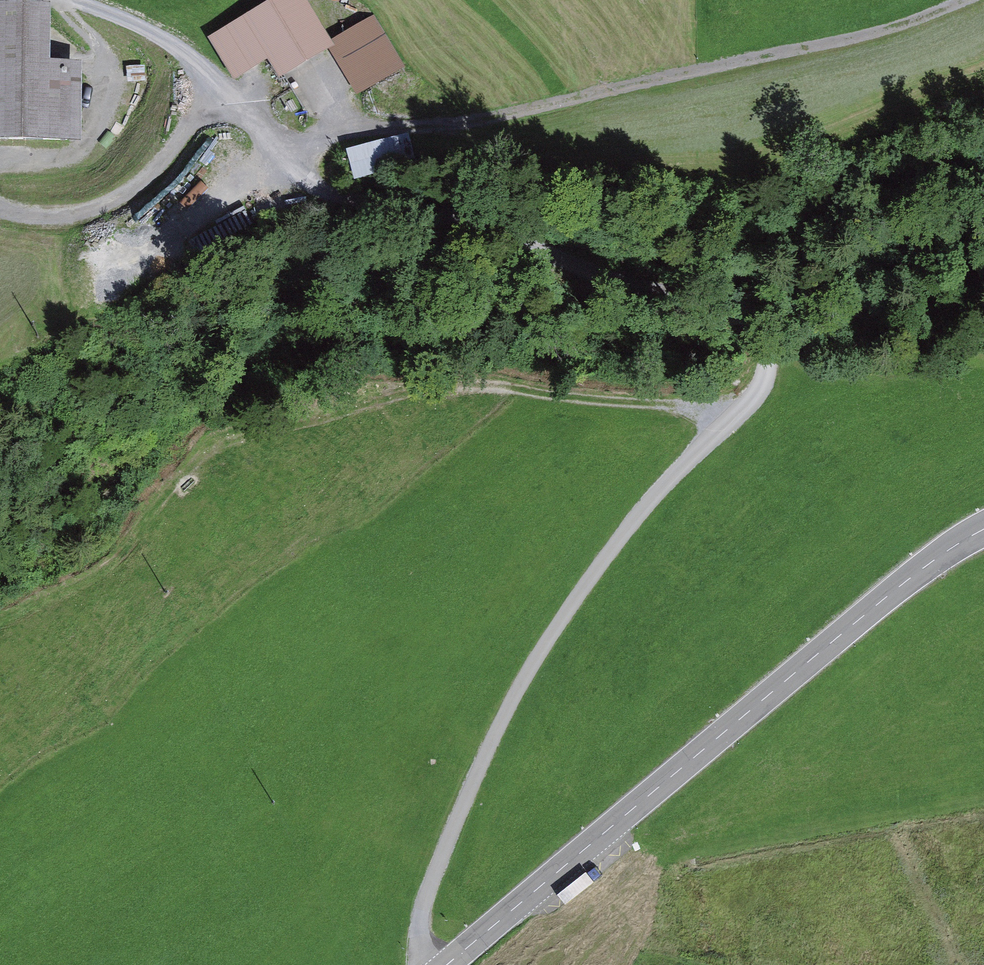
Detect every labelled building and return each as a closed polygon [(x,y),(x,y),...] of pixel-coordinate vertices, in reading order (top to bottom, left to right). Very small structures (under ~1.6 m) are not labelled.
[(212,32),(237,75),(266,57),(278,78),(332,46),(358,90),(408,61),(378,11),(332,38),(310,0),(266,0),(212,32)] [(0,2),(0,139),(80,140),(81,60),(46,59),(47,3),(0,2)] [(356,174),(418,158),(411,129),(349,144),(356,174)]
